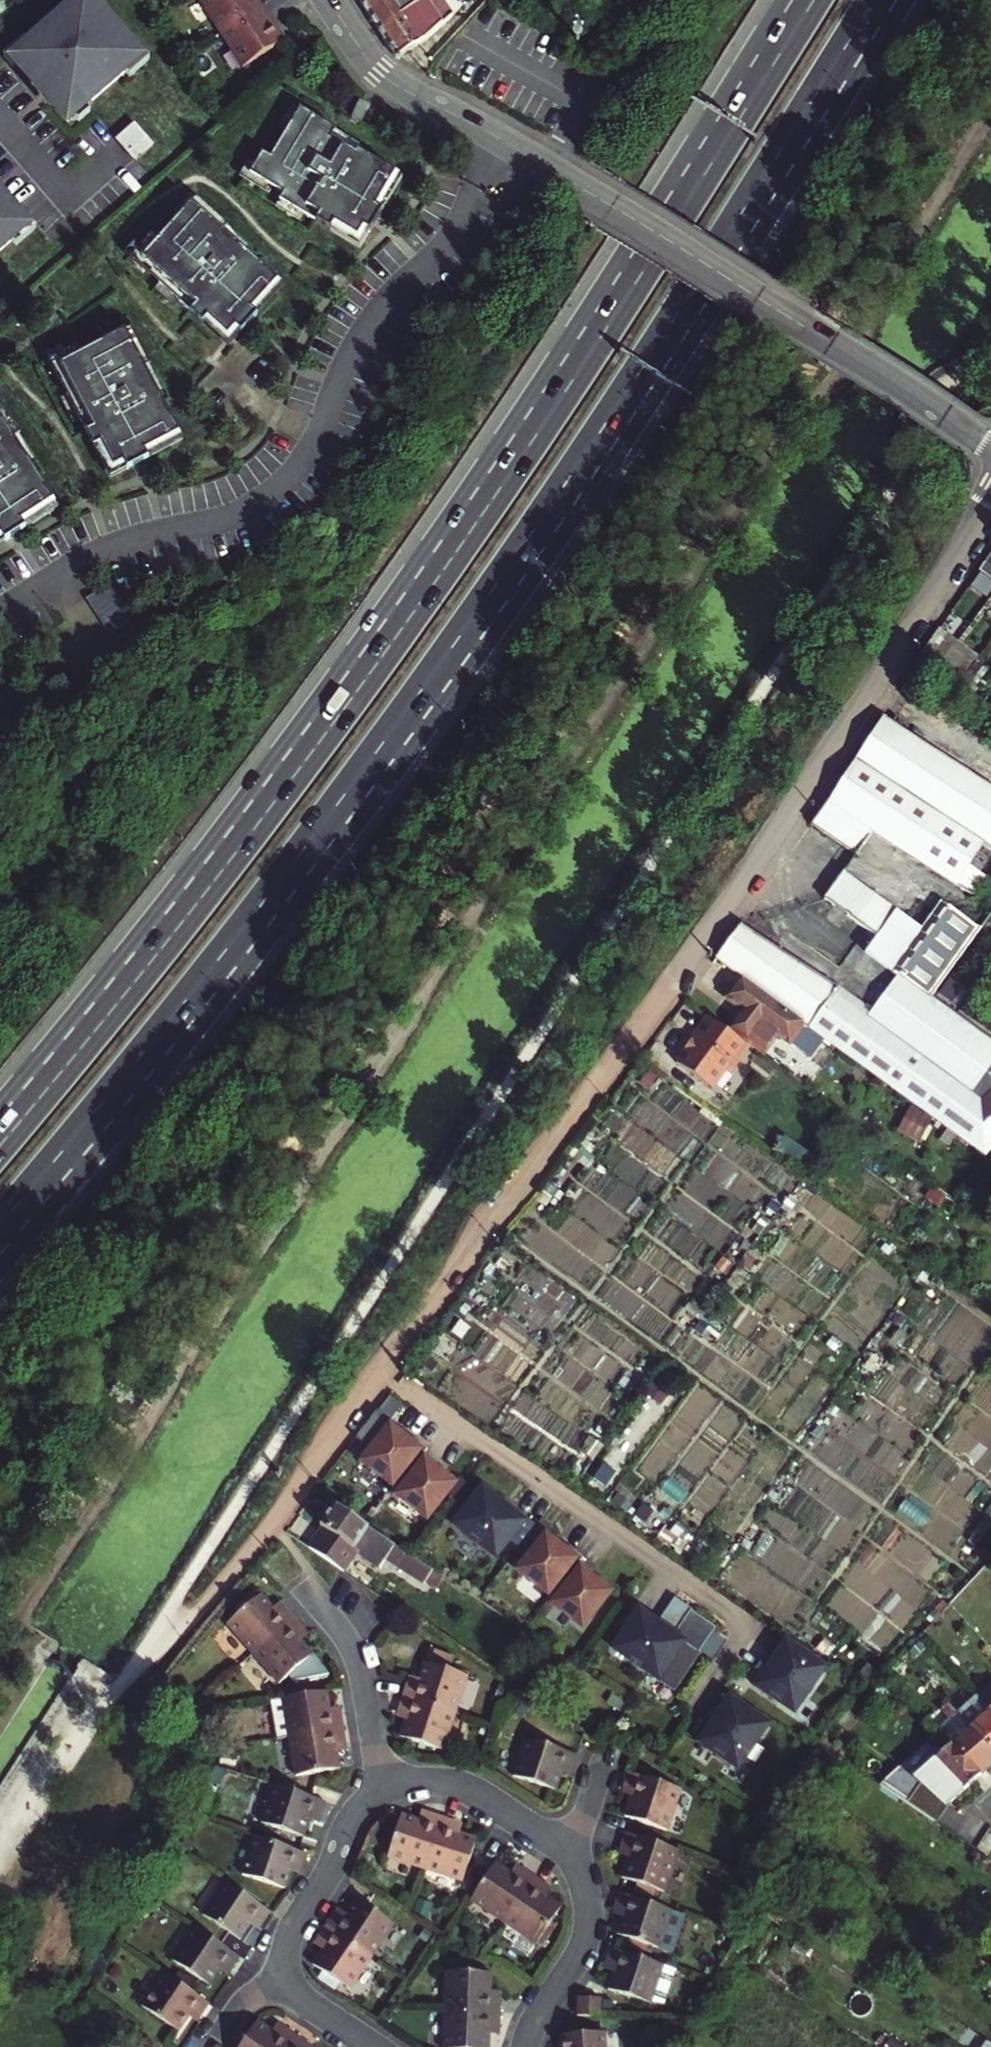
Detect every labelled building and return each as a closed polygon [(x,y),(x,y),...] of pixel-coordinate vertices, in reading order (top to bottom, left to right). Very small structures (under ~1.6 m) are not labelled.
[(14,60),(33,82),(31,83),(41,94),(48,88),(73,117),(140,58),(122,37),(123,36),(113,24),(112,26),(89,0),(83,0),(14,60)] [(262,6),(258,0),(202,0),(223,32),(262,6)] [(379,28),(417,3),(419,4),(423,2),(422,0),(365,0),(362,2),(379,28)] [(379,28),(397,56),(415,45),(459,17),(447,0),(422,0),(423,2),(419,4),(417,3),(379,28)] [(273,23),(262,6),(223,32),(245,66),(279,44),(270,31),(275,28),(272,24),(273,23)] [(360,100),(352,116),(361,120),(366,109),(367,110),(370,104),(360,100)] [(263,152),(250,173),(284,193),(280,199),(331,229),(335,223),(358,237),(396,173),(358,151),(356,153),(331,139),(337,129),(300,108),(271,157),(263,152)] [(134,122),(115,137),(134,159),(152,144),(134,122)] [(26,227),(7,205),(9,204),(0,194),(0,250),(26,227)] [(151,233),(135,252),(164,278),(159,283),(203,323),(208,318),(228,336),(278,281),(245,251),(243,254),(221,234),(228,226),(196,197),(158,240),(151,233)] [(77,344),(55,355),(73,390),(67,393),(94,446),(100,443),(113,467),(179,433),(159,394),(156,395),(142,369),(152,364),(132,326),(82,352),(77,344)] [(47,509),(25,470),(23,472),(9,446),(18,441),(0,407),(0,534),(47,509)] [(986,563),(979,573),(990,581),(990,567),(986,563)] [(108,584),(86,597),(104,627),(126,614),(108,584)] [(956,645),(938,632),(920,658),(923,660),(937,669),(956,645)] [(975,659),(956,645),(937,669),(957,683),(975,659)] [(915,672),(931,683),(947,695),(957,683),(937,669),(923,660),(915,672)] [(984,671),(974,664),(957,686),(968,693),(984,671)] [(884,718),(836,791),(813,825),(856,856),(873,832),(971,896),(986,876),(979,871),(969,864),(988,837),(990,839),(990,786),(884,718)] [(990,855),(990,839),(988,837),(969,864),(979,871),(990,855)] [(980,927),(941,900),(921,928),(844,873),(824,900),(875,940),(865,954),(905,985),(880,1019),(872,1013),(868,1019),(861,1014),(854,1022),(828,1003),(834,994),(741,926),(717,960),(986,1155),(990,1148),(990,1125),(984,1103),(971,1094),(990,1065),(990,1040),(932,998),(980,927)] [(790,1046),(801,1030),(804,1026),(739,979),(726,999),(742,1011),(728,1031),(749,1046),(763,1056),(777,1036),(790,1046)] [(861,1014),(834,994),(828,1003),(854,1022),(861,1014)] [(728,1075),(749,1046),(728,1031),(708,1016),(692,1039),(696,1042),(689,1053),(686,1051),(676,1065),(705,1086),(713,1085),(722,1071),(728,1075)] [(990,1125),(990,1065),(971,1094),(984,1103),(990,1125)] [(424,1451),(426,1449),(414,1438),(412,1441),(407,1437),(405,1439),(390,1427),(363,1462),(396,1487),(424,1451)] [(435,1460),(424,1451),(396,1487),(393,1491),(425,1516),(452,1481),(436,1469),(438,1467),(433,1463),(435,1460)] [(458,1476),(446,1491),(454,1497),(465,1482),(458,1476)] [(468,1502),(452,1523),(487,1550),(490,1546),(496,1550),(505,1538),(506,1539),(524,1516),(511,1506),(508,1510),(500,1503),(501,1502),(479,1485),(467,1501),(468,1502)] [(323,1527),(358,1551),(381,1566),(385,1559),(423,1585),(425,1583),(432,1571),(335,1505),(321,1526),(323,1527)] [(540,1520),(527,1537),(538,1546),(544,1538),(551,1529),(540,1520)] [(358,1551),(323,1527),(308,1548),(344,1572),(358,1551)] [(577,1564),(580,1560),(567,1550),(565,1552),(560,1548),(559,1550),(544,1538),(538,1546),(527,1537),(516,1552),(526,1560),(516,1573),(550,1598),(552,1595),(553,1595),(577,1564)] [(490,1546),(487,1550),(493,1555),(496,1550),(490,1546)] [(588,1573),(577,1564),(553,1595),(552,1595),(550,1598),(546,1603),(579,1628),(605,1593),(589,1581),(591,1579),(586,1575),(588,1573)] [(432,1571),(425,1583),(432,1588),(440,1577),(432,1571)] [(261,1594),(229,1621),(255,1652),(296,1617),(288,1607),(278,1615),(273,1609),(261,1594)] [(657,1624),(656,1625),(672,1636),(689,1611),(673,1600),(657,1624)] [(278,1615),(288,1607),(282,1601),(273,1609),(278,1615)] [(625,1631),(613,1650),(672,1690),(698,1653),(712,1633),(715,1628),(689,1611),(672,1636),(656,1625),(657,1624),(633,1608),(619,1627),(625,1631)] [(305,1627),(296,1617),(255,1652),(281,1683),(290,1675),(295,1680),(329,1675),(313,1655),(301,1642),(295,1635),(305,1627)] [(310,1634),(305,1627),(295,1635),(301,1642),(310,1634)] [(712,1633),(698,1653),(711,1662),(717,1654),(716,1653),(724,1641),(712,1633)] [(794,1710),(820,1672),(815,1669),(819,1663),(807,1655),(808,1653),(783,1637),(773,1652),(777,1654),(771,1663),(770,1662),(755,1685),(771,1696),(772,1695),(794,1710)] [(423,1680),(420,1688),(408,1684),(404,1697),(456,1713),(468,1675),(452,1669),(456,1659),(432,1651),(423,1680)] [(819,1663),(815,1669),(820,1672),(824,1666),(819,1663)] [(410,1677),(408,1684),(420,1688),(423,1680),(410,1677)] [(987,1710),(990,1707),(990,1684),(976,1698),(987,1710)] [(329,1711),(326,1691),(284,1698),(290,1736),(344,1728),(342,1716),(330,1718),(329,1711)] [(736,1769),(761,1732),(757,1729),(761,1723),(748,1714),(749,1713),(725,1696),(714,1711),(718,1714),(713,1723),(712,1722),(696,1745),(713,1756),(714,1755),(736,1769)] [(987,1710),(976,1698),(975,1696),(957,1713),(990,1750),(990,1714),(987,1710)] [(444,1751),(456,1713),(404,1697),(400,1708),(412,1712),(409,1720),(404,1737),(444,1751)] [(398,1716),(409,1720),(412,1712),(400,1708),(398,1716)] [(330,1718),(342,1716),(341,1709),(329,1711),(330,1718)] [(990,1766),(990,1750),(957,1713),(954,1710),(935,1727),(948,1741),(980,1776),(990,1766)] [(761,1723),(757,1729),(761,1732),(765,1726),(761,1723)] [(339,1770),(336,1752),(335,1744),(346,1743),(344,1728),(290,1736),(296,1777),(339,1770)] [(580,1754),(529,1737),(516,1775),(557,1789),(563,1773),(566,1765),(576,1768),(580,1754)] [(903,1769),(889,1790),(932,1819),(980,1776),(948,1741),(912,1774),(903,1769)] [(335,1744),(336,1752),(348,1750),(346,1743),(335,1744)] [(563,1773),(572,1777),(576,1768),(566,1765),(563,1773)] [(680,1789),(629,1772),(624,1786),(635,1790),(632,1798),(626,1817),(667,1830),(680,1789)] [(303,1836),(308,1819),(311,1810),(322,1814),(326,1802),(272,1784),(260,1822),(303,1836)] [(624,1786),(621,1795),(632,1798),(635,1790),(624,1786)] [(311,1810),(308,1819),(319,1822),(322,1814),(311,1810)] [(424,1810),(421,1821),(428,1823),(431,1812),(424,1810)] [(403,1815),(389,1857),(426,1869),(443,1816),(431,1812),(428,1823),(421,1821),(403,1815)] [(443,1816),(426,1869),(466,1882),(479,1840),(460,1834),(453,1831),(456,1820),(443,1816)] [(464,1823),(456,1820),(453,1831),(460,1834),(464,1823)] [(665,1890),(678,1849),(625,1832),(621,1845),(632,1848),(629,1856),(623,1876),(665,1890)] [(256,1836),(243,1876),(284,1889),(290,1871),(292,1863),(304,1867),(309,1853),(256,1836)] [(621,1845),(618,1853),(629,1856),(632,1848),(621,1845)] [(304,1867),(292,1863),(290,1871),(301,1875),(304,1867)] [(471,1900),(504,1923),(535,1875),(525,1869),(518,1878),(512,1874),(495,1863),(471,1900)] [(518,1878),(525,1869),(519,1864),(512,1874),(518,1878)] [(535,1875),(504,1923),(537,1945),(562,1907),(547,1897),(540,1893),(546,1883),(535,1875)] [(273,1913),(226,1882),(203,1916),(239,1941),(250,1925),(255,1918),(265,1924),(273,1913)] [(546,1883),(540,1893),(547,1897),(553,1887),(546,1883)] [(660,1948),(673,1910),(621,1893),(616,1907),(626,1910),(624,1918),(618,1933),(660,1948)] [(395,1924),(359,1899),(349,1915),(345,1921),(335,1914),(326,1926),(373,1957),(395,1924)] [(616,1907),(613,1914),(624,1918),(626,1910),(616,1907)] [(339,1908),(335,1914),(345,1921),(349,1915),(339,1908)] [(250,1925),(260,1931),(265,1924),(255,1918),(250,1925)] [(350,1991),(373,1957),(326,1926),(319,1937),(329,1944),(324,1951),(314,1967),(350,1991)] [(241,1959),(195,1928),(172,1961),(208,1986),(219,1971),(224,1964),(233,1971),(241,1959)] [(329,1944),(319,1937),(314,1944),(324,1951),(329,1944)] [(677,1971),(654,1964),(611,1950),(607,1963),(617,1967),(615,1975),(610,1992),(653,2005),(653,2003),(667,2004),(677,1971)] [(607,1963),(604,1972),(615,1975),(617,1967),(607,1963)] [(219,1971),(229,1977),(233,1971),(224,1964),(219,1971)] [(211,2004),(164,1973),(142,2006),(178,2031),(188,2016),(193,2008),(203,2016),(211,2004)] [(493,1977),(449,1976),(448,2012),(502,2013),(503,2003),(493,2003),(493,1996),(493,1977)] [(579,2018),(602,2019),(601,2000),(579,2000),(579,2018)] [(188,2016),(198,2023),(203,2016),(193,2008),(188,2016)] [(448,2012),(447,2046),(492,2046),(492,2032),(492,2023),(502,2023),(502,2013),(448,2012)] [(258,2022),(240,2046),(288,2046),(296,2035),(286,2028),(280,2037),(274,2033),(258,2022)] [(502,2023),(492,2023),(492,2032),(502,2032),(502,2023)] [(280,2037),(286,2028),(280,2024),(274,2033),(280,2037)] [(609,2026),(567,2026),(567,2046),(609,2046),(609,2026)] [(288,2046),(305,2046),(308,2043),(296,2035),(288,2046)]
